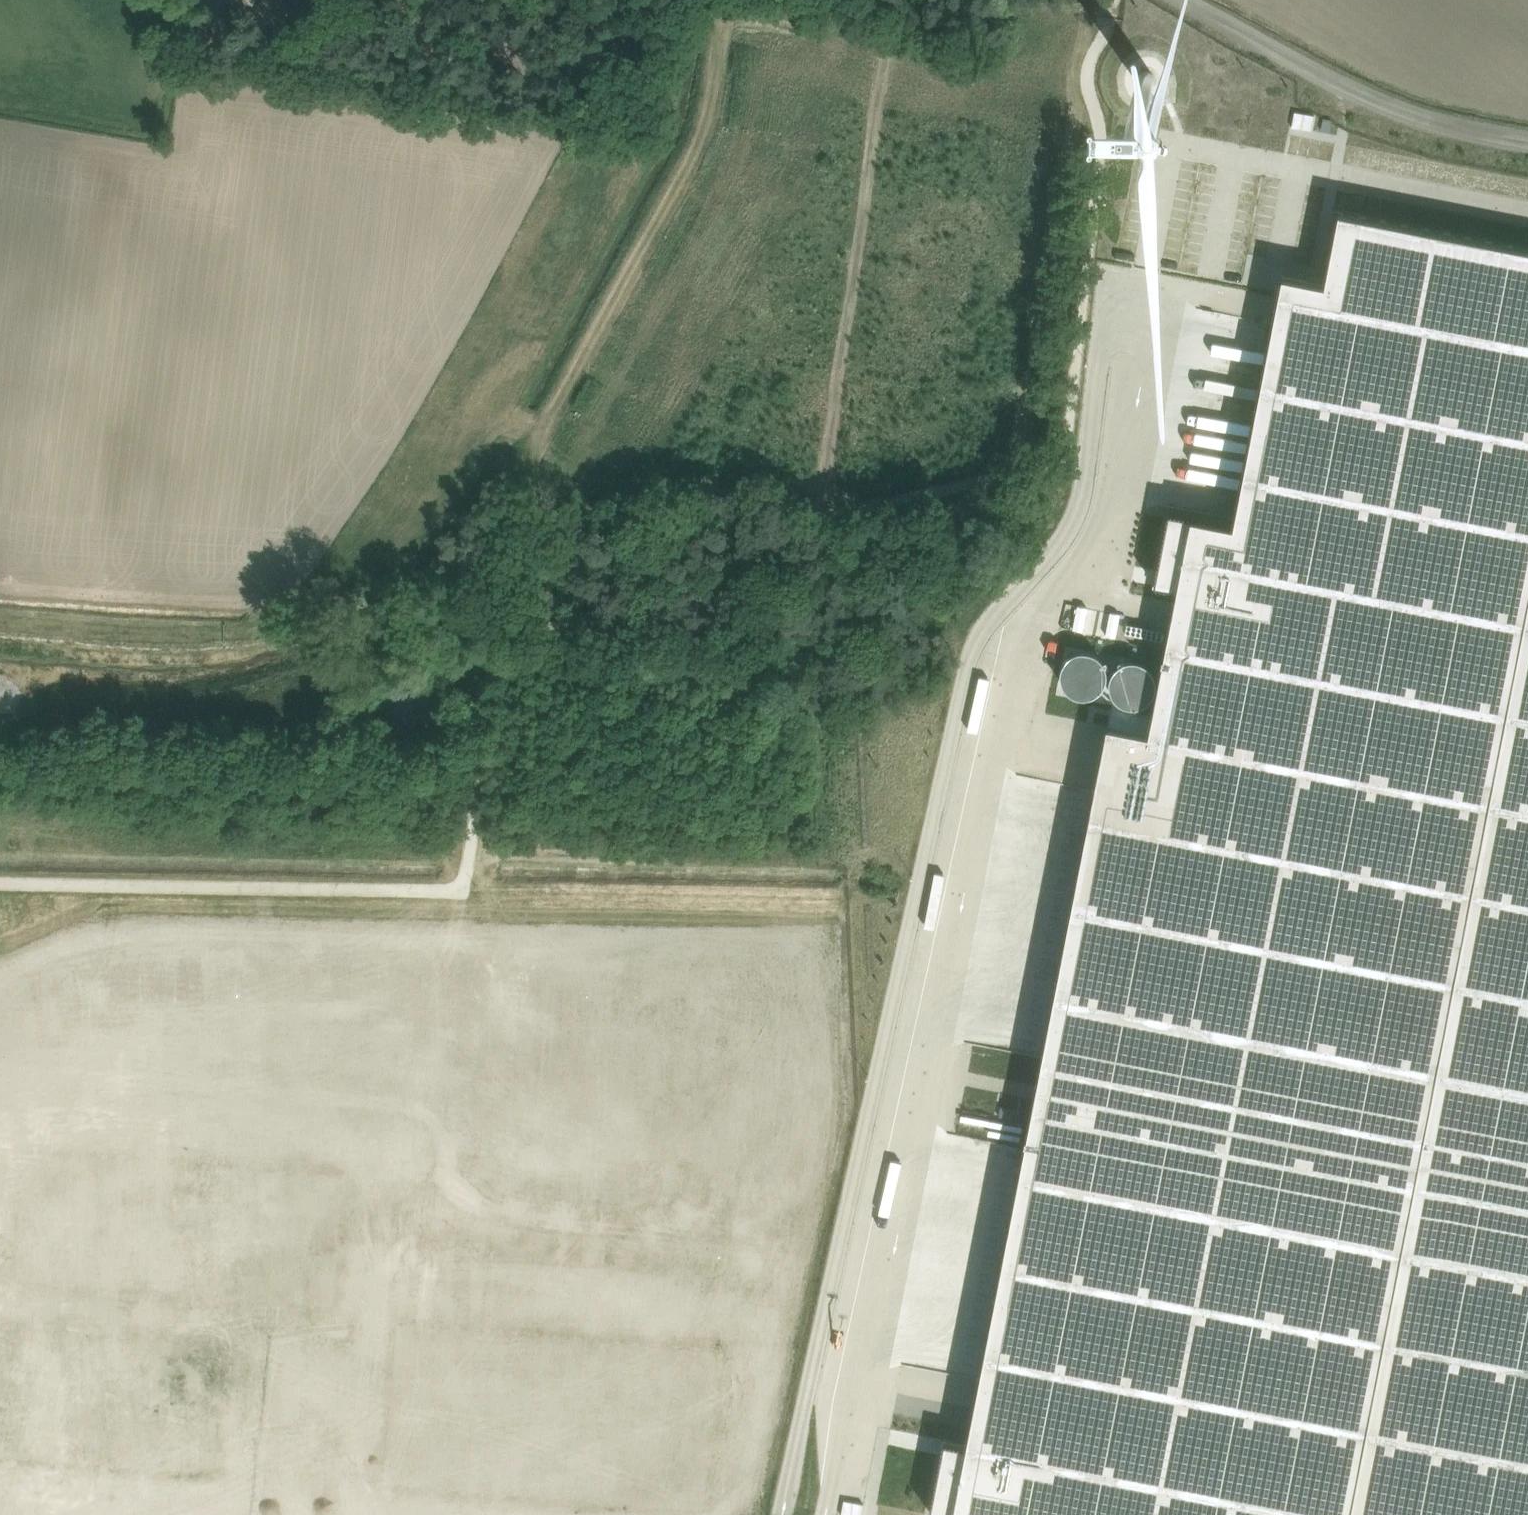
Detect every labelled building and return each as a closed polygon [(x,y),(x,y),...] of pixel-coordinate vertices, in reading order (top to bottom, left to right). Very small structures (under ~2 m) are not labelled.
[(1137,78),(1137,79),(1137,80),(1137,81),(1138,82),(1138,83),(1139,84),(1139,85),(1140,85),(1140,86),(1141,86),(1141,87),(1142,87),(1143,87),(1144,88),(1145,88),(1146,88),(1147,88),(1148,88),(1149,87),(1150,87),(1151,86),(1152,86),(1152,85),(1153,85),(1153,84),(1154,84),(1154,83),(1154,82),(1155,82),(1155,81),(1155,80),(1155,79),(1155,78),(1155,77),(1155,76),(1154,76),(1154,75),(1153,74),(1153,73),(1152,72),(1151,72),(1151,71),(1150,71),(1149,71),(1148,70),(1147,70),(1146,70),(1145,70),(1144,70),(1143,71),(1142,71),(1141,72),(1140,72),(1140,73),(1139,73),(1139,74),(1138,74),(1138,75),(1138,76),(1137,77),(1137,78)] [(1295,111),(1292,127),(1311,131),(1314,115),(1295,111)] [(931,1513),(939,1514),(1527,1514),(1527,248),(1339,211),(1325,284),(1282,275),(1234,524),(1169,512),(1158,571),(1180,575),(1153,713),(1111,705),(964,1459),(942,1455),(931,1513)] [(841,1514),(861,1514),(864,1504),(844,1500),(841,1514)]
